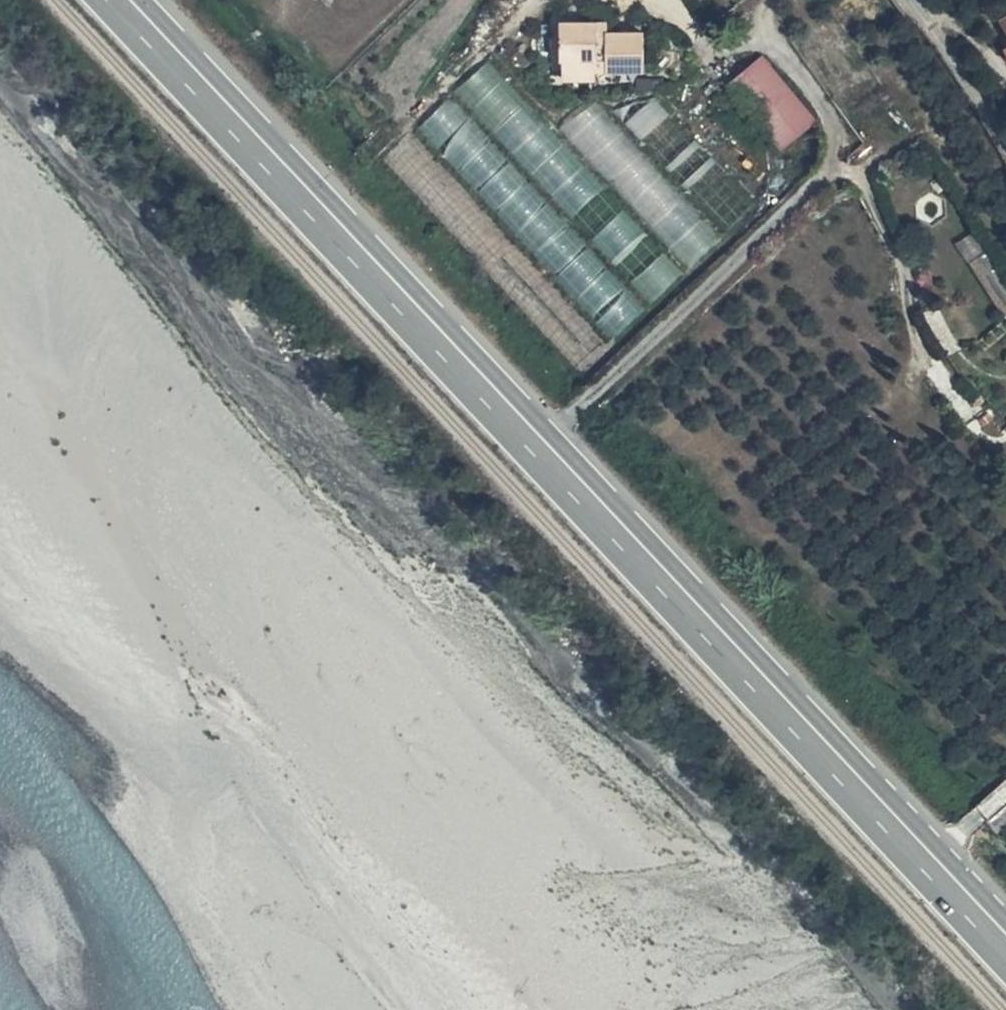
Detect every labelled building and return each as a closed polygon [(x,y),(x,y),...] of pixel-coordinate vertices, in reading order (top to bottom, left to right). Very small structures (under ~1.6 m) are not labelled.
[(606,56),(607,64),(656,63),(657,26),(618,25),(608,25),(608,14),(572,14),(571,57),(576,57),(606,56)] [(608,25),(618,25),(619,15),(608,14),(608,25)] [(1005,39),(1005,14),(994,21),(1005,39)] [(827,117),(776,52),(737,83),(788,148),(827,117)] [(607,70),(607,64),(606,56),(576,57),(575,71),(607,70)] [(698,137),(669,163),(693,190),(722,164),(698,137)]
